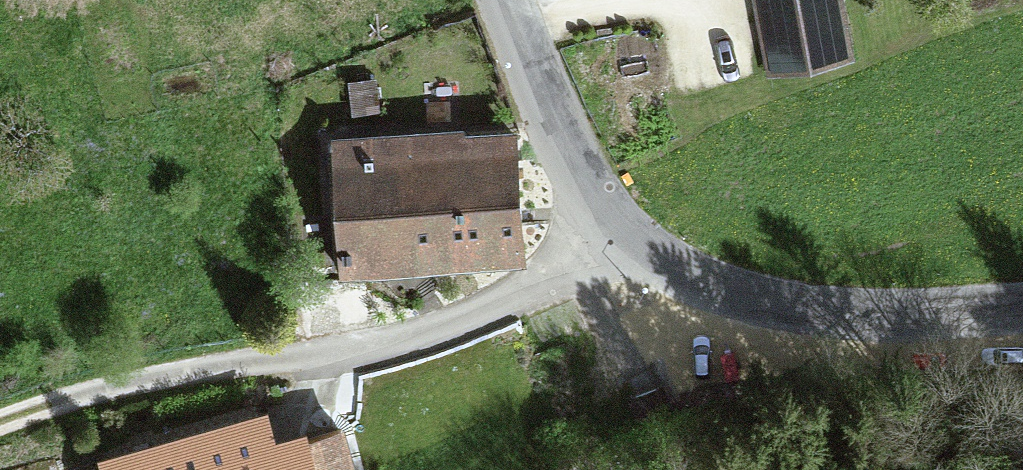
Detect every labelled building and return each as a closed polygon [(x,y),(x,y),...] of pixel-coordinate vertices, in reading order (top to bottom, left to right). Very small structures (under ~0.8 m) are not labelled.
[(770,70),(848,55),(838,0),(757,0),(770,70)] [(516,133),(333,142),(339,267),(523,257),(516,133)] [(109,462),(112,469),(349,469),(340,432),(261,450),(255,419),(109,462)]
